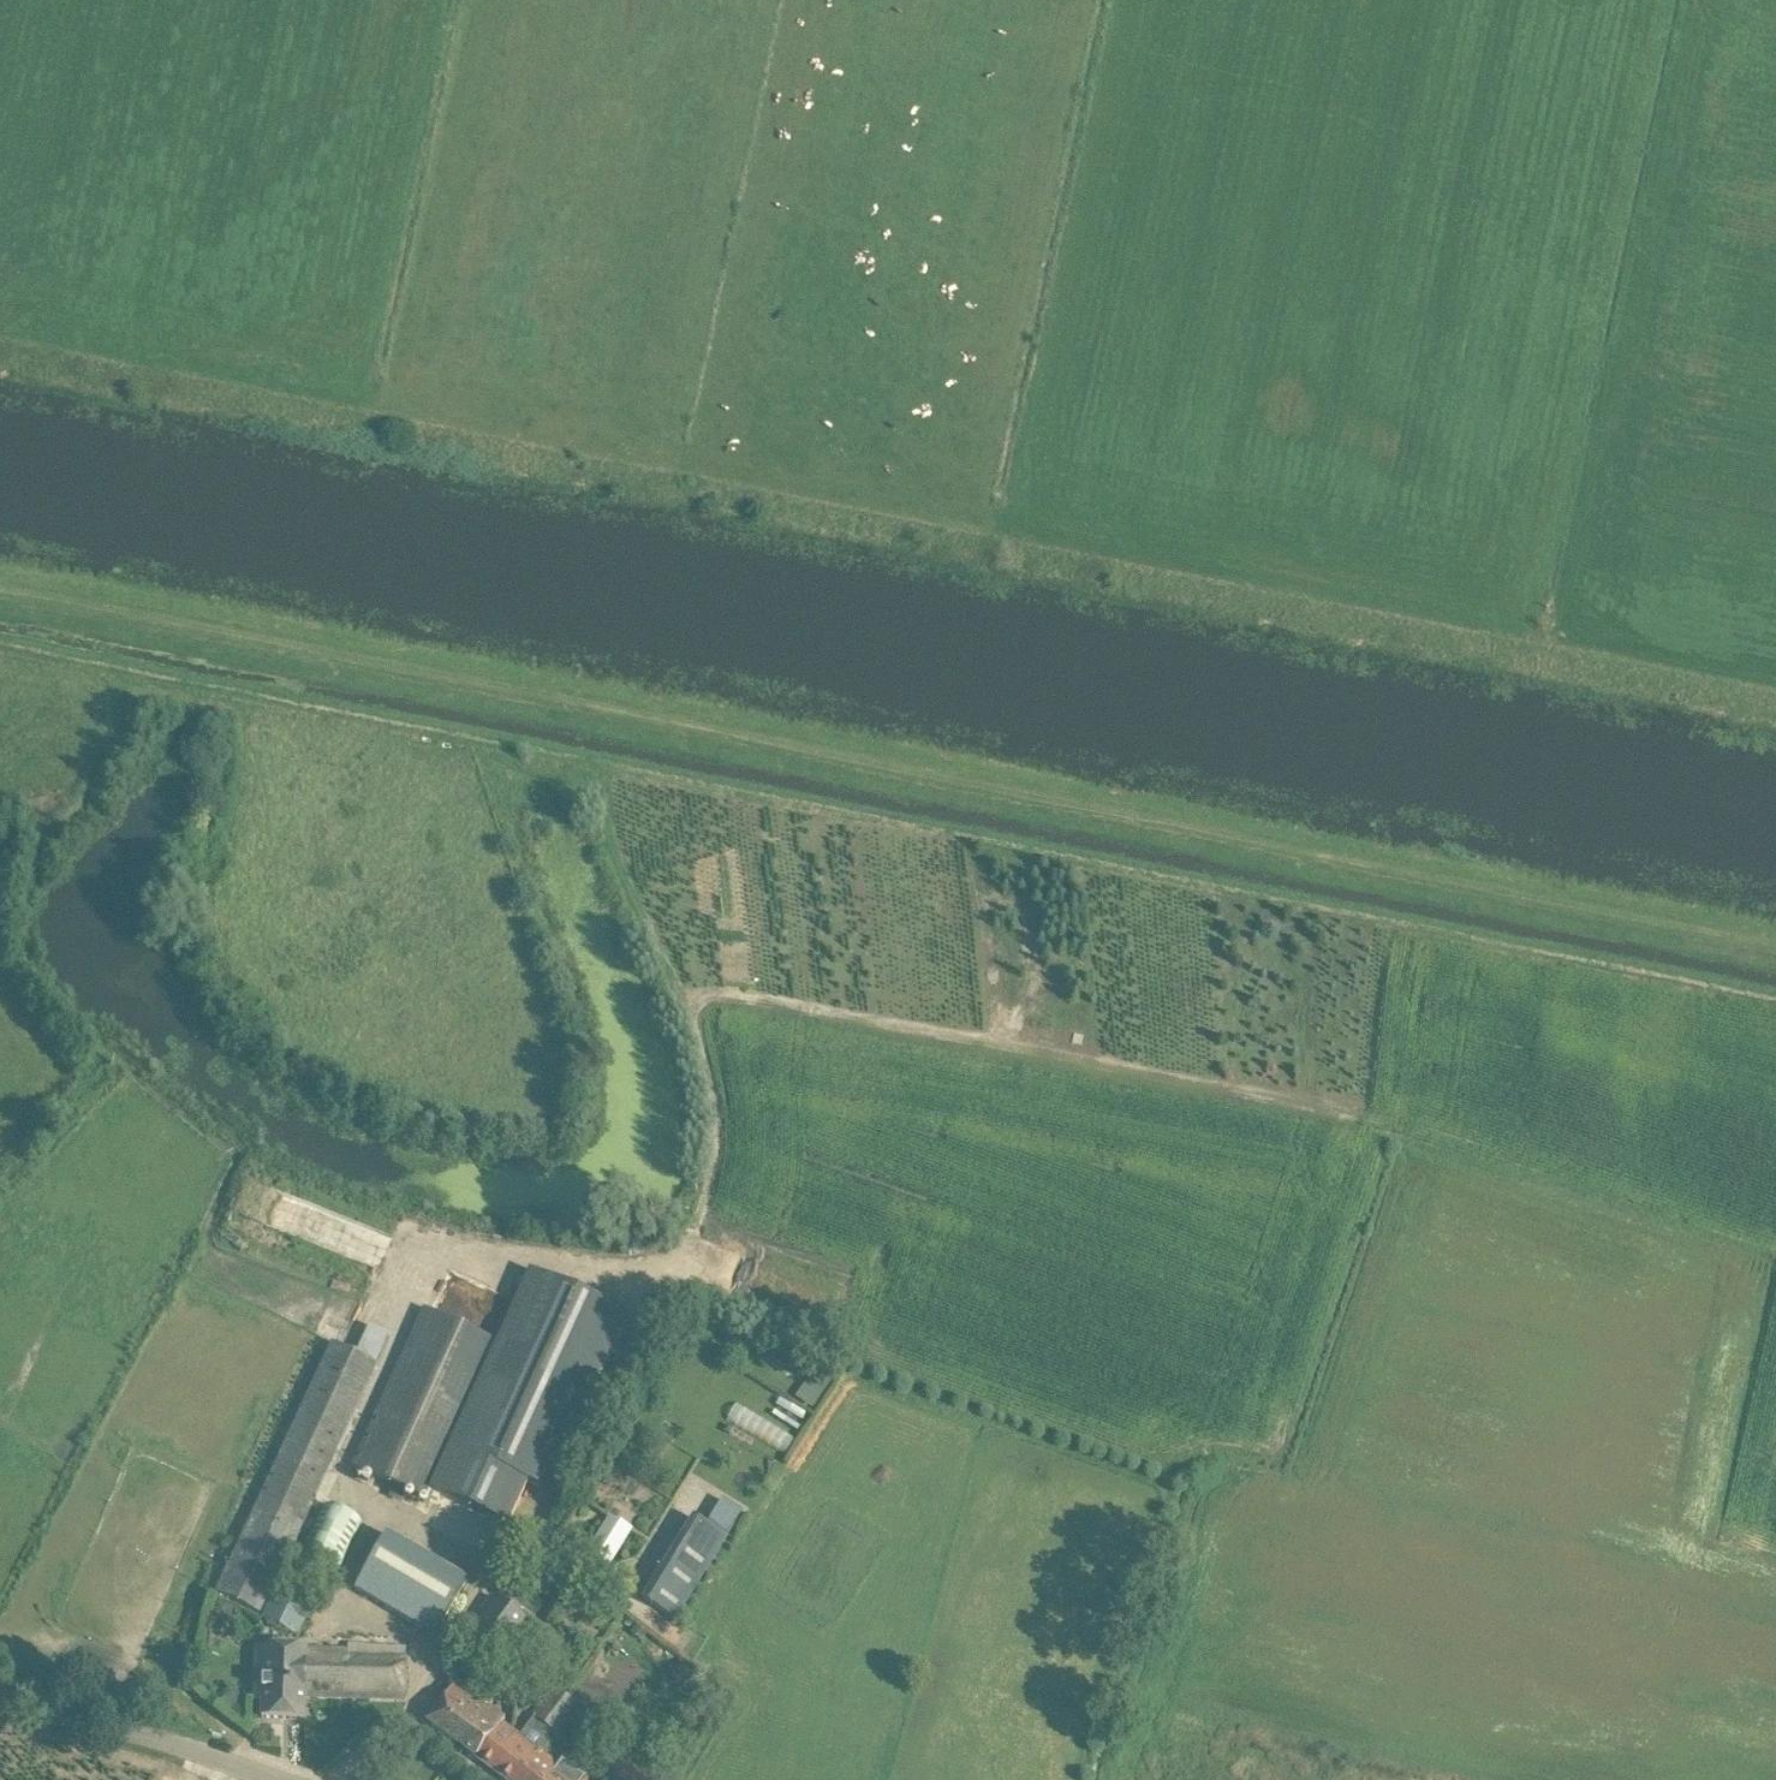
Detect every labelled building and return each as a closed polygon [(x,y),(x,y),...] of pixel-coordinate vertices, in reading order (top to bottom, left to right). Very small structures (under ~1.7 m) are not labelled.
[(501,1342),(432,1494),(507,1527),(527,1482),(537,1487),(553,1452),(557,1454),(622,1310),(534,1270),(501,1342)] [(406,1493),(429,1503),(432,1494),(501,1342),(424,1306),(352,1468),(393,1486),(388,1497),(402,1503),(406,1493)] [(333,1342),(216,1593),(260,1613),(377,1363),(333,1342)] [(724,1423),(787,1449),(796,1429),(733,1403),(724,1423)] [(336,1575),(362,1521),(324,1503),(298,1558),(336,1575)] [(589,1550),(610,1563),(631,1528),(611,1516),(589,1550)] [(676,1619),(726,1537),(693,1517),(643,1599),(676,1619)] [(387,1534),(355,1589),(434,1636),(467,1581),(387,1534)] [(297,1635),(312,1605),(277,1589),(262,1619),(297,1635)] [(488,1605),(492,1608),(477,1628),(503,1647),(524,1619),(494,1597),(488,1605)] [(256,1647),(256,1682),(263,1682),(263,1702),(262,1718),(305,1719),(305,1698),(305,1685),(308,1685),(308,1648),(304,1648),(297,1648),(256,1647)] [(308,1685),(305,1685),(305,1698),(406,1700),(406,1654),(348,1651),(308,1648),(308,1685)] [(427,1721),(461,1746),(477,1723),(476,1722),(487,1706),(455,1683),(427,1721)] [(506,1779),(520,1779),(541,1753),(556,1734),(576,1707),(554,1690),(518,1737),(501,1723),(504,1718),(487,1706),(476,1722),(477,1723),(461,1746),(506,1779)] [(541,1753),(520,1779),(576,1779),(541,1753)]
